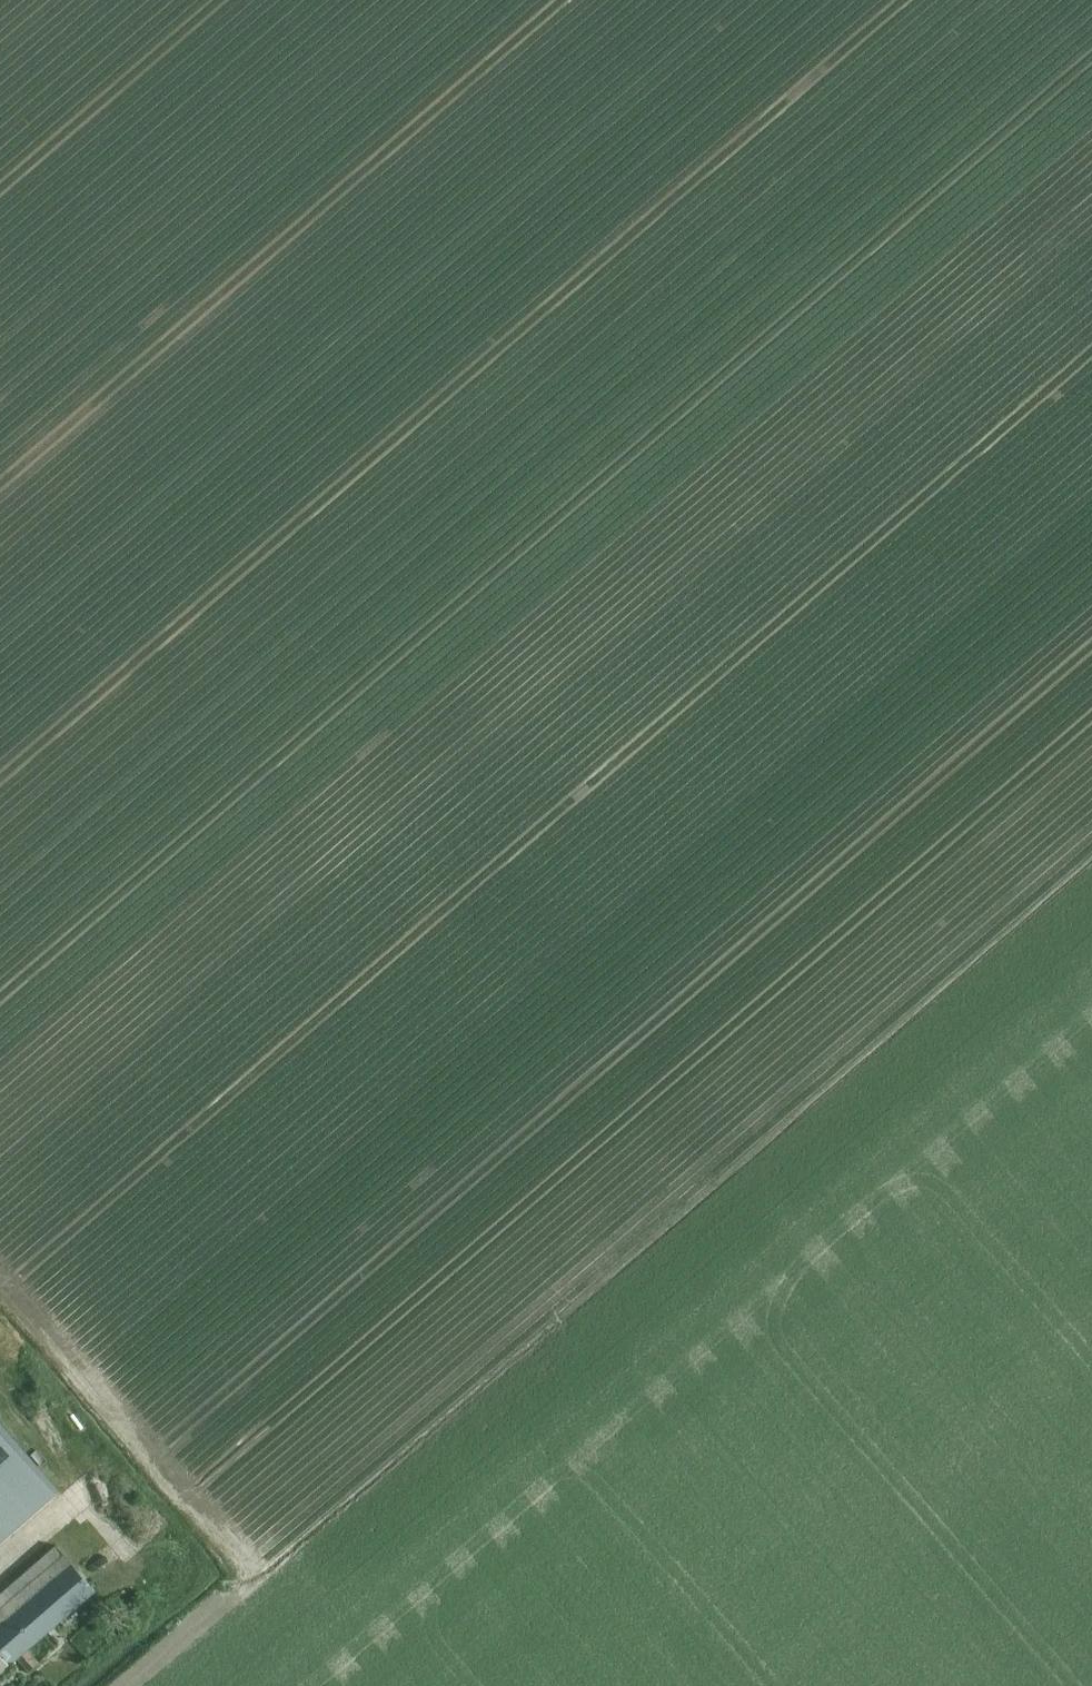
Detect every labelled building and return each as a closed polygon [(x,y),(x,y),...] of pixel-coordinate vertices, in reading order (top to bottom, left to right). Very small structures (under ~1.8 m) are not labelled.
[(60,1492),(0,1422),(0,1544),(60,1492)] [(27,1649),(97,1589),(59,1545),(0,1597),(0,1673),(18,1658),(29,1671),(39,1663),(27,1649)]
